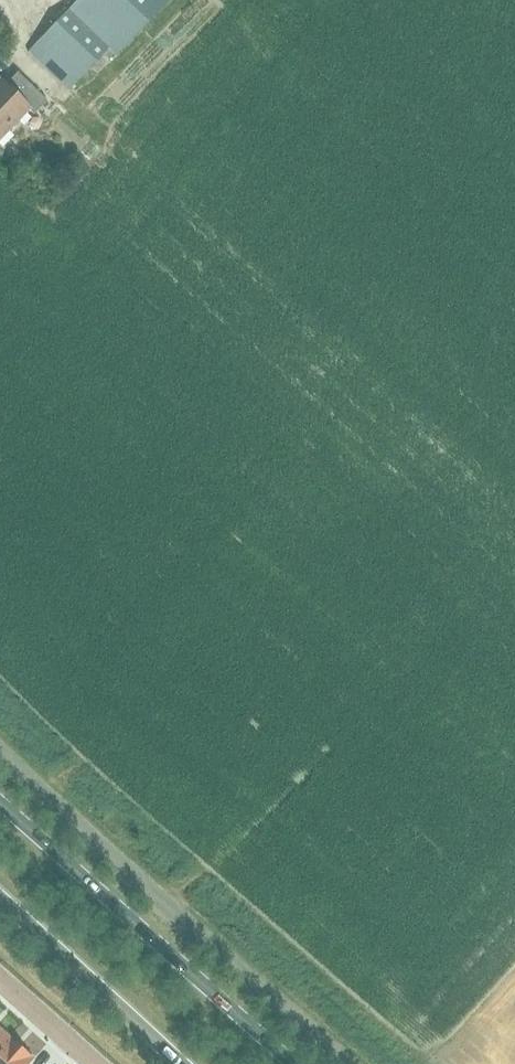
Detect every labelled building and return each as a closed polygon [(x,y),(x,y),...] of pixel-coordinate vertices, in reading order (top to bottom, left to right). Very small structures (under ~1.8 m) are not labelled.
[(115,55),(117,57),(171,1),(171,0),(79,0),(28,52),(69,91),(91,67),(98,73),(115,55)] [(18,73),(6,85),(1,80),(0,81),(0,140),(29,110),(34,115),(48,101),(18,73)] [(10,1038),(6,1034),(0,1029),(0,1049),(10,1038)] [(0,1049),(0,1063),(29,1063),(34,1059),(10,1038),(0,1049)]
